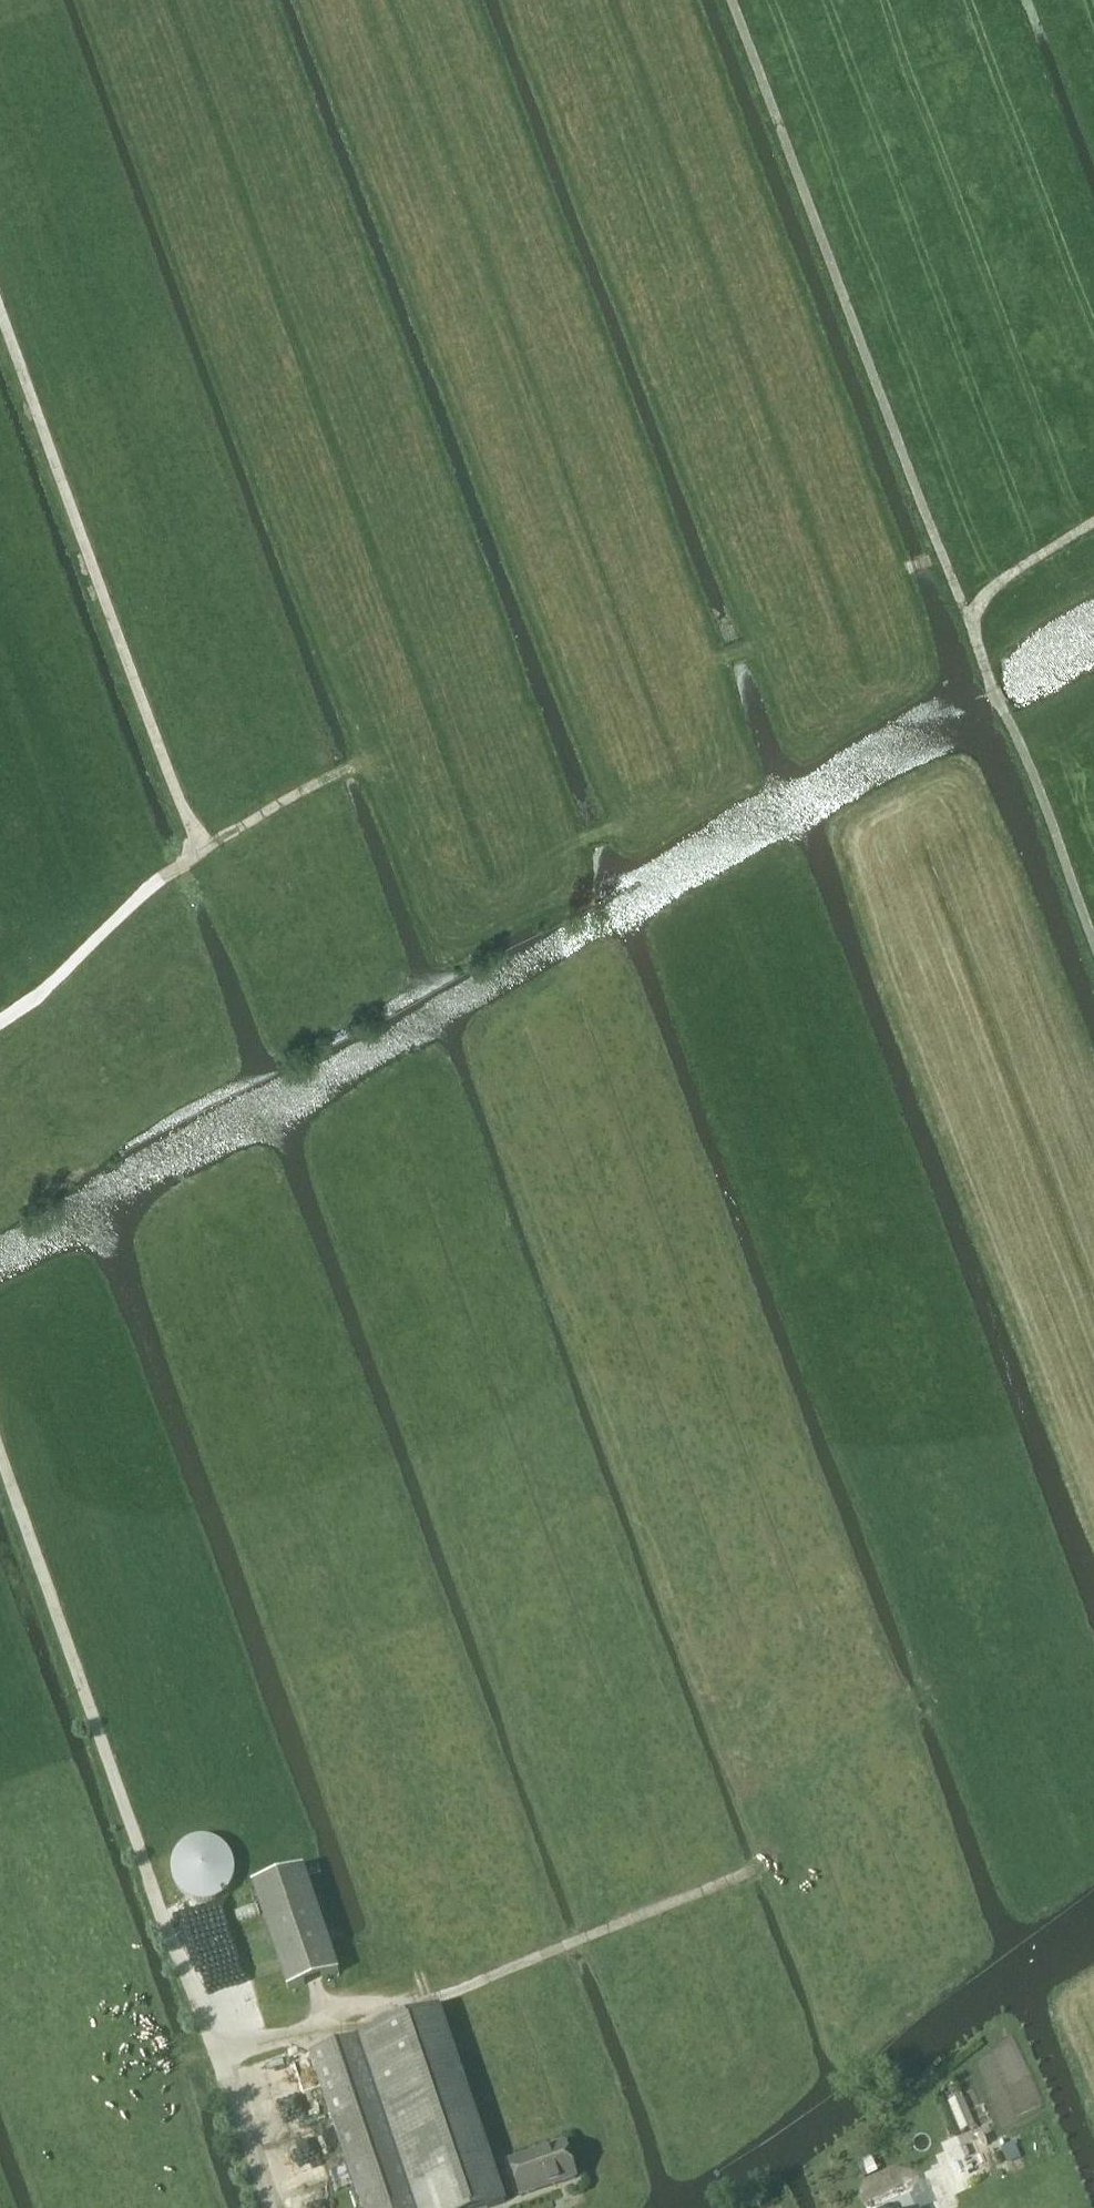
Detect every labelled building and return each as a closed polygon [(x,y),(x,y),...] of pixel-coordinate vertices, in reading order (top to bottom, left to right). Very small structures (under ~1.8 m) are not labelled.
[(206,1836),(188,1838),(179,1842),(174,1854),(170,1868),(172,1882),(179,1892),(191,1900),(208,1901),(221,1896),(232,1892),(234,1879),(235,1865),(232,1854),(221,1842),(206,1836)] [(253,1883),(288,1988),(341,1970),(305,1865),(253,1883)] [(312,2055),(347,2157),(357,2186),(365,2207),(492,2207),(506,2203),(440,2010),(312,2055)] [(964,2144),(974,2170),(994,2162),(984,2136),(964,2144)] [(522,2197),(577,2179),(565,2145),(511,2163),(522,2197)]
